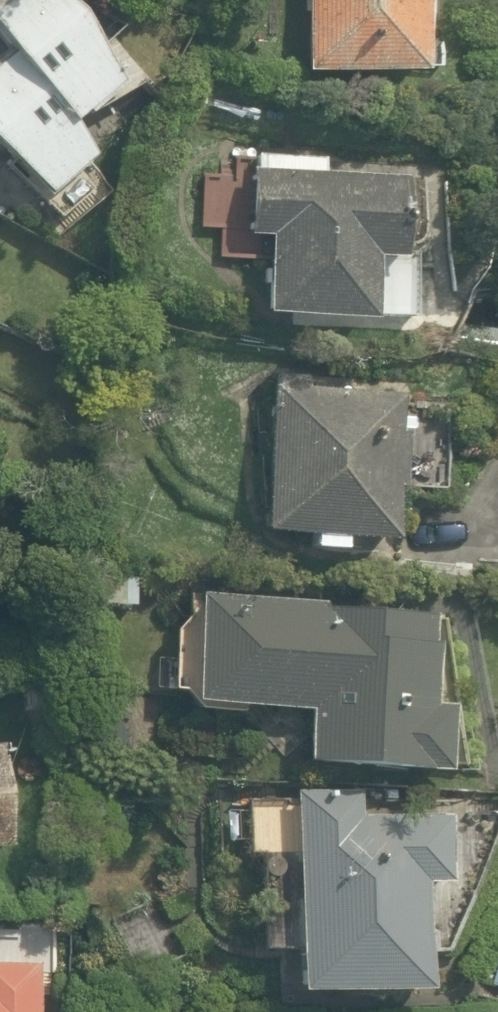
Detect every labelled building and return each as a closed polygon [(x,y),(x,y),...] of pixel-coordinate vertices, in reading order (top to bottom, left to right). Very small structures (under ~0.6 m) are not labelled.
[(93,144),(148,92),(60,0),(47,0),(0,45),(9,55),(93,144)] [(309,76),(449,76),(449,0),(309,0),(309,76)] [(9,55),(0,64),(0,142),(66,212),(114,166),(93,144),(9,55)] [(271,328),(392,330),(393,248),(426,249),(427,185),(252,183),(251,242),(272,242),(271,328)] [(358,549),(406,549),(407,423),(279,422),(278,548),(320,548),(320,567),(358,567),(358,549)] [(212,616),(208,717),(315,721),(312,779),(439,785),(439,769),(462,770),(464,720),(441,719),(445,625),(212,616)] [(27,842),(18,754),(0,756),(0,845),(27,842)] [(308,962),(311,1009),(441,1001),(433,870),(401,872),(397,801),(257,810),(267,965),(308,962)] [(488,988),(497,993),(497,967),(488,988)] [(50,976),(0,975),(0,1011),(49,1011),(50,976)]
